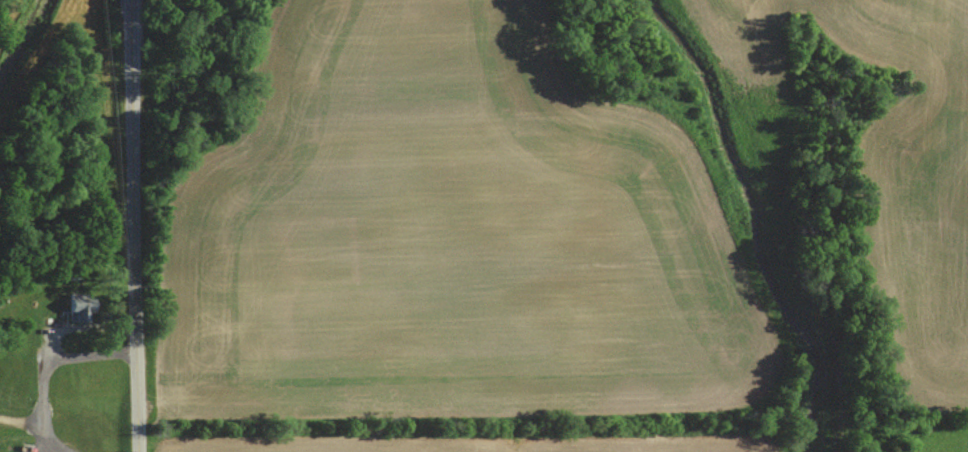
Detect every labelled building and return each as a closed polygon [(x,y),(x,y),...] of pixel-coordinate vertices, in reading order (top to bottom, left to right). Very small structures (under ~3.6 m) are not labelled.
[(69,325),(93,325),(93,296),(69,296),(69,325)]
